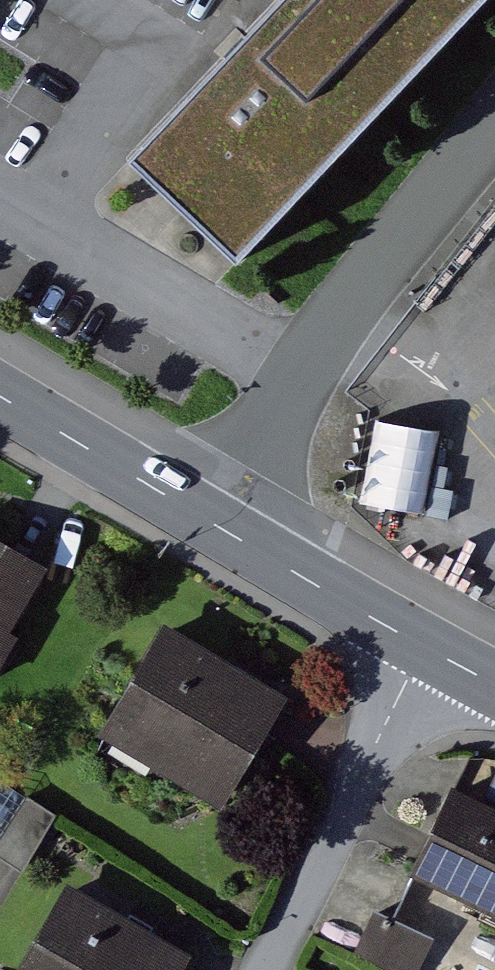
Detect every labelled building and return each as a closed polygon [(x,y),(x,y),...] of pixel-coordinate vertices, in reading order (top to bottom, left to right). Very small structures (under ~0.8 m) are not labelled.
[(142,157),(247,258),(494,3),(494,0),(294,0),(142,157)] [(0,544),(0,673),(20,638),(9,631),(45,570),(0,544)] [(284,699),(165,630),(101,739),(220,808),(273,719),(284,699)] [(26,798),(3,784),(0,788),(0,840),(26,798)] [(450,792),(424,847),(411,874),(413,875),(494,914),(494,813),(450,792)] [(25,798),(26,798),(0,840),(0,841),(0,856),(10,862),(24,870),(55,815),(25,798)] [(80,894),(34,969),(203,969),(205,968),(80,894)] [(374,914),(355,955),(388,969),(417,969),(430,940),(391,922),(374,914)]
